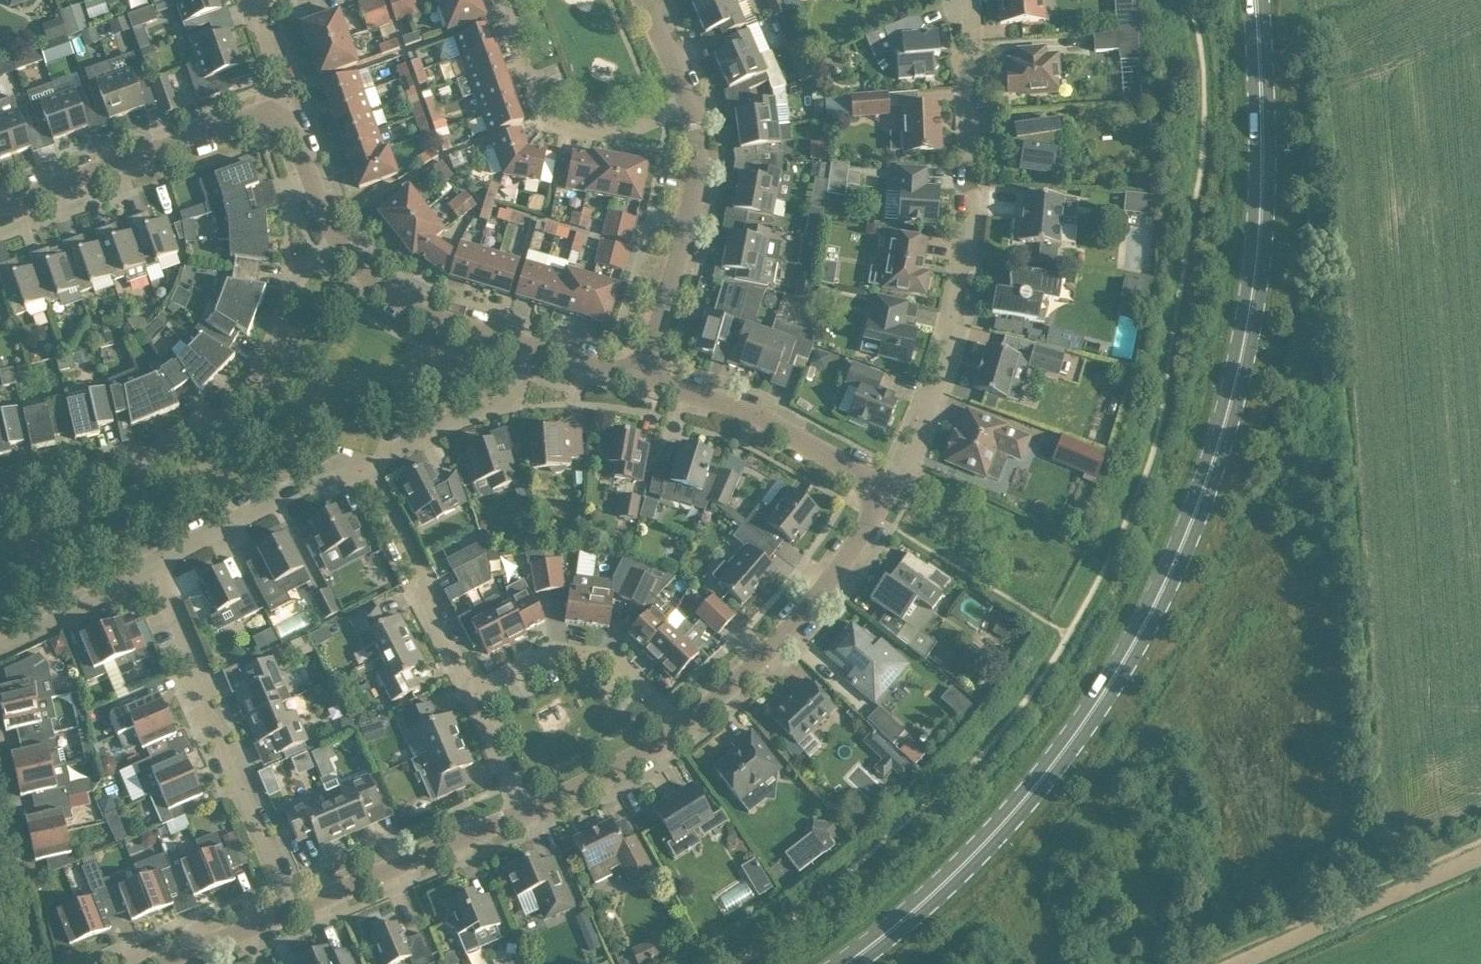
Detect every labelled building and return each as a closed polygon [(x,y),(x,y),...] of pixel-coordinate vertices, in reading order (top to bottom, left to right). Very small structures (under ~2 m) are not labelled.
[(177,6),(186,31),(210,23),(207,15),(221,10),(218,0),(192,0),(177,6)] [(370,0),(358,4),(368,31),(379,27),(370,0)] [(379,27),(391,23),(382,0),(370,0),(379,27)] [(402,0),(389,0),(396,21),(408,17),(402,0)] [(408,17),(419,13),(414,0),(402,0),(408,17)] [(448,31),(485,18),(480,2),(478,3),(477,0),(437,0),(448,31)] [(735,1),(737,0),(691,0),(698,17),(735,1)] [(774,17),(787,11),(782,0),(767,0),(774,17)] [(1001,19),(1001,23),(1045,20),(1044,0),(999,0),(1000,8),(997,10),(997,17),(1001,19)] [(1118,30),(1136,28),(1135,11),(1134,0),(1115,0),(1118,30)] [(735,1),(698,17),(706,34),(719,28),(723,36),(741,28),(746,26),(735,1)] [(152,7),(128,15),(132,28),(157,20),(152,7)] [(87,25),(81,9),(63,15),(69,31),(71,30),(73,35),(87,30),(86,25),(87,25)] [(357,64),(345,30),(339,11),(301,25),(307,40),(309,39),(317,61),(314,61),(320,77),(357,64)] [(883,53),(894,52),(897,52),(899,79),(915,78),(935,76),(933,57),(939,57),(938,32),(929,33),(924,39),(917,34),(924,26),(919,14),(884,29),(875,33),(883,53)] [(109,22),(114,36),(131,30),(126,16),(109,22)] [(49,24),(48,25),(53,38),(67,33),(62,19),(49,24)] [(454,37),(461,57),(495,45),(488,25),(454,37)] [(101,41),(96,27),(80,33),(85,47),(101,41)] [(1139,58),(1136,28),(1118,30),(1092,32),(1094,51),(1118,50),(1120,60),(1139,58)] [(189,37),(198,62),(235,49),(229,31),(215,37),(212,29),(189,37)] [(715,55),(722,72),(759,56),(748,31),(744,33),(725,41),(728,49),(715,55)] [(402,38),(405,46),(423,40),(420,32),(402,38)] [(148,35),(137,39),(140,50),(151,47),(148,35)] [(786,44),(802,81),(816,77),(799,39),(786,44)] [(379,46),(382,55),(400,48),(397,40),(379,46)] [(41,47),(46,59),(61,54),(57,42),(41,47)] [(457,80),(460,79),(502,64),(495,45),(461,57),(450,61),(457,80)] [(159,61),(154,46),(151,47),(140,50),(145,66),(159,61)] [(12,57),(16,70),(45,60),(40,47),(12,57)] [(1045,48),(1038,48),(1018,50),(1019,61),(1010,62),(1011,72),(1007,72),(1007,75),(1005,77),(1006,87),(1008,89),(1009,92),(1027,91),(1027,94),(1047,93),(1057,92),(1055,73),(1059,73),(1058,54),(1045,55),(1045,48)] [(235,49),(198,62),(203,77),(192,81),(199,101),(210,97),(233,89),(227,72),(242,67),(235,49)] [(769,81),(772,90),(784,86),(787,85),(772,51),(759,56),(722,72),(729,89),(743,83),(746,91),(765,83),(769,81)] [(411,62),(415,74),(424,71),(420,59),(411,62)] [(397,67),(402,78),(410,75),(406,64),(397,67)] [(475,94),(475,95),(509,83),(502,64),(460,79),(466,97),(475,94)] [(139,67),(114,76),(127,114),(145,107),(139,93),(147,90),(139,67)] [(424,71),(415,74),(419,85),(428,82),(426,77),(433,74),(433,68),(424,71)] [(323,84),(329,102),(363,90),(356,72),(323,84)] [(150,80),(158,102),(173,96),(166,74),(150,80)] [(410,75),(402,78),(406,90),(414,87),(410,75)] [(127,114),(114,76),(88,85),(97,108),(104,106),(110,120),(127,114)] [(816,77),(802,81),(806,88),(813,92),(821,89),(816,77)] [(475,95),(482,115),(516,102),(509,83),(475,95)] [(736,112),(738,131),(778,126),(790,124),(784,86),(772,90),(773,99),(750,102),(751,110),(736,112)] [(82,87),(57,96),(71,134),(88,128),(83,113),(91,110),(84,92),(82,87)] [(329,102),(335,119),(369,107),(363,90),(329,102)] [(852,97),(853,116),(889,113),(887,94),(852,97)] [(71,134),(57,96),(32,105),(40,129),(48,126),(53,140),(71,134)] [(0,101),(0,115),(14,154),(31,148),(26,133),(34,131),(26,107),(18,110),(13,97),(0,101)] [(425,100),(429,112),(438,109),(434,97),(425,100)] [(411,105),(415,117),(424,114),(419,102),(411,105)] [(516,102),(482,115),(489,134),(523,122),(516,102)] [(938,105),(919,106),(904,106),(906,152),(941,150),(938,105)] [(335,119),(341,136),(375,124),(369,107),(335,119)] [(438,109),(429,112),(433,124),(442,121),(438,109)] [(424,114),(415,117),(420,129),(428,126),(424,114)] [(14,154),(0,115),(0,159),(14,154)] [(1020,166),(1040,169),(1054,171),(1059,135),(1061,135),(1059,121),(1014,127),(1016,142),(1023,141),(1024,146),(1023,146),(1020,166)] [(341,136),(347,153),(391,138),(387,127),(377,131),(375,124),(341,136)] [(778,126),(738,131),(740,149),(756,147),(757,156),(776,153),(781,152),(780,140),(792,139),(790,127),(778,129),(778,126)] [(491,140),(504,176),(527,149),(520,130),(501,136),(491,140)] [(452,148),(448,136),(438,139),(443,151),(452,148)] [(353,162),(355,169),(391,157),(388,148),(394,146),(391,138),(347,153),(350,162),(353,162)] [(817,164),(821,163),(830,164),(831,158),(828,158),(827,141),(811,141),(811,159),(817,160),(817,164)] [(434,148),(426,153),(431,161),(439,156),(434,148)] [(527,149),(504,176),(541,182),(543,172),(546,152),(527,149)] [(431,161),(426,153),(418,158),(423,165),(431,161)] [(566,188),(586,192),(593,157),(572,153),(569,173),(566,188)] [(586,192),(613,198),(620,161),(609,159),(610,156),(593,153),(593,157),(586,192)] [(391,157),(355,169),(356,172),(354,173),(359,188),(397,174),(391,157)] [(620,161),(613,198),(641,203),(648,163),(632,160),(631,163),(620,161)] [(435,167),(441,175),(448,169),(442,161),(435,167)] [(212,203),(215,214),(254,201),(251,188),(259,186),(250,163),(214,175),(223,199),(212,203)] [(815,178),(810,205),(824,208),(828,180),(830,164),(821,163),(818,179),(815,178)] [(829,182),(844,185),(847,166),(832,163),(829,182)] [(899,221),(917,222),(937,223),(939,187),(926,186),(927,169),(907,167),(898,167),(896,191),(901,191),(899,221)] [(740,174),(736,192),(776,199),(781,173),(756,168),(755,177),(740,174)] [(448,169),(441,175),(447,182),(454,176),(448,169)] [(1115,174),(1115,183),(1125,184),(1126,174),(1115,174)] [(491,183),(485,201),(494,204),(500,186),(491,183)] [(390,224),(397,233),(427,209),(409,188),(378,213),(388,226),(390,224)] [(458,198),(463,204),(469,211),(476,205),(465,192),(458,198)] [(776,199),(736,192),(733,210),(748,213),(746,221),(766,225),(771,226),(776,199)] [(1124,212),(1156,215),(1158,195),(1125,192),(1124,212)] [(1077,199),(1064,198),(1064,197),(1024,194),(1020,241),(1060,245),(1062,218),(1075,219),(1077,199)] [(219,240),(229,239),(268,237),(266,211),(258,213),(254,201),(215,214),(218,225),(219,240)] [(494,204),(485,201),(480,219),(489,221),(494,204)] [(469,211),(463,204),(453,212),(459,219),(469,211)] [(810,205),(804,235),(816,238),(819,238),(824,208),(810,205)] [(183,221),(193,219),(199,217),(195,206),(179,212),(183,221)] [(415,254),(433,239),(444,231),(427,209),(397,233),(404,242),(402,243),(413,256),(415,254)] [(583,209),(581,215),(590,218),(592,211),(583,209)] [(497,219),(509,222),(512,213),(500,210),(497,219)] [(609,211),(606,223),(634,230),(637,218),(609,211)] [(128,219),(132,231),(146,270),(159,265),(158,260),(178,252),(166,218),(153,223),(149,212),(128,219)] [(590,218),(581,215),(573,212),(569,224),(586,229),(590,218)] [(512,213),(509,222),(521,225),(523,217),(512,213)] [(179,239),(185,237),(183,221),(174,225),(179,239)] [(550,235),(555,236),(558,228),(538,222),(536,229),(550,235)] [(634,230),(606,223),(603,234),(631,242),(634,230)] [(95,231),(99,242),(111,276),(113,281),(125,277),(127,283),(148,276),(146,270),(132,231),(120,235),(116,224),(95,231)] [(729,233),(725,251),(765,258),(770,231),(765,231),(745,227),(744,236),(729,233)] [(558,228),(555,236),(567,240),(569,231),(558,228)] [(576,232),(574,242),(583,244),(585,236),(576,232)] [(884,254),(882,268),(887,269),(884,287),(884,288),(905,291),(925,295),(929,273),(921,272),(927,240),(907,237),(893,234),(890,255),(884,254)] [(62,243),(63,246),(66,254),(80,293),(93,288),(92,283),(111,276),(99,242),(87,247),(83,235),(62,243)] [(816,238),(804,235),(802,251),(814,253),(816,238)] [(236,258),(234,270),(259,275),(261,264),(269,263),(268,237),(229,239),(230,257),(236,258)] [(415,254),(450,277),(456,255),(433,239),(415,254)] [(602,240),(599,252),(626,259),(629,247),(610,242),(602,240)] [(450,277),(470,283),(480,248),(460,242),(456,255),(450,277)] [(583,244),(574,242),(571,251),(580,254),(583,244)] [(29,255),(33,266),(47,305),(63,299),(65,306),(82,300),(80,293),(66,254),(63,246),(51,250),(50,247),(29,255)] [(470,283),(489,289),(500,254),(480,248),(470,283)] [(765,258),(725,251),(722,269),(737,272),(735,280),(760,285),(760,282),(773,285),(778,261),(765,258)] [(626,259),(599,252),(596,263),(623,271),(626,259)] [(500,254),(489,289),(509,295),(520,260),(500,254)] [(33,266),(21,270),(17,259),(0,265),(0,278),(14,317),(27,312),(32,316),(47,310),(47,305),(33,266)] [(515,297),(535,302),(545,268),(525,262),(521,277),(515,297)] [(819,262),(817,277),(835,279),(837,264),(819,262)] [(535,302),(554,308),(565,274),(545,268),(535,302)] [(227,281),(221,298),(257,311),(266,287),(257,286),(259,275),(234,270),(232,282),(227,281)] [(571,311),(582,314),(593,278),(566,270),(565,274),(554,308),(570,313),(571,311)] [(993,313),(1005,315),(1004,318),(1013,319),(1014,314),(1044,321),(1049,300),(1058,302),(1062,282),(1058,280),(1059,279),(1054,277),(1048,275),(1043,273),(1037,273),(1032,272),(1026,272),(1020,273),(1015,274),(1010,275),(1010,291),(997,289),(996,298),(993,313)] [(1151,279),(1125,276),(1121,299),(1140,303),(1139,308),(1146,309),(1151,279)] [(593,278),(582,314),(593,317),(592,319),(608,324),(619,286),(593,278)] [(796,297),(811,299),(813,284),(798,281),(796,297)] [(744,299),(748,288),(748,287),(736,285),(732,300),(728,299),(725,301),(720,316),(706,312),(702,324),(695,350),(713,356),(717,341),(725,343),(732,321),(738,323),(744,299)] [(179,306),(185,309),(193,294),(178,286),(170,301),(171,302),(179,306)] [(761,291),(748,288),(744,299),(758,303),(761,291)] [(908,303),(879,296),(876,296),(870,320),(868,320),(864,340),(881,344),(879,355),(910,362),(911,359),(915,357),(916,350),(914,346),(917,331),(903,328),(908,303)] [(214,315),(208,325),(234,341),(241,331),(248,336),(257,311),(221,298),(214,315)] [(171,302),(167,307),(173,313),(179,306),(171,302)] [(690,314),(688,320),(702,324),(706,312),(692,308),(690,314)] [(775,320),(771,332),(757,370),(775,376),(780,362),(788,365),(793,367),(797,357),(797,356),(808,360),(813,346),(812,333),(775,320)] [(202,335),(189,348),(217,375),(235,356),(228,352),(234,341),(208,325),(203,321),(196,329),(202,335)] [(739,364),(757,370),(771,332),(745,323),(743,328),(737,347),(745,350),(739,364)] [(1046,327),(1043,342),(1070,348),(1074,333),(1046,327)] [(114,342),(111,334),(98,338),(101,346),(114,342)] [(84,350),(94,348),(92,340),(83,342),(84,350)] [(1034,348),(1031,359),(1019,355),(1006,351),(987,346),(974,389),(1015,401),(1026,364),(1059,374),(1065,357),(1034,348)] [(171,351),(160,359),(184,393),(194,386),(199,393),(217,375),(189,348),(177,360),(171,351)] [(28,353),(31,363),(43,361),(41,351),(28,353)] [(816,351),(811,366),(826,371),(831,356),(816,351)] [(72,354),(56,358),(59,371),(75,368),(72,354)] [(793,367),(804,371),(807,360),(797,357),(793,367)] [(8,359),(0,361),(0,369),(10,367),(8,359)] [(155,375),(140,381),(155,417),(179,407),(174,400),(184,393),(160,359),(150,366),(155,375)] [(897,402),(891,400),(894,393),(879,387),(883,375),(854,363),(846,382),(860,388),(848,418),(867,425),(869,422),(885,429),(887,425),(890,425),(893,417),(891,415),(897,402)] [(0,371),(0,376),(2,387),(16,384),(12,368),(0,371)] [(155,417),(140,381),(123,388),(120,389),(119,387),(110,389),(111,397),(117,422),(129,419),(131,427),(155,417)] [(67,402),(71,420),(75,439),(99,434),(98,427),(113,423),(106,388),(88,392),(90,397),(67,402)] [(23,412),(27,430),(31,449),(55,444),(54,437),(70,433),(65,413),(62,398),(44,402),(46,407),(23,412)] [(12,454),(10,447),(26,443),(18,408),(1,412),(2,417),(0,417),(0,457),(12,454)] [(957,426),(954,434),(946,454),(950,455),(948,461),(985,476),(996,449),(1020,459),(1029,438),(1005,428),(1006,426),(968,410),(961,427),(957,426)] [(568,427),(558,427),(557,422),(545,423),(545,428),(531,429),(533,469),(549,468),(551,472),(555,474),(560,473),(565,471),(566,466),(571,466),(570,460),(583,459),(581,432),(568,433),(568,427)] [(615,430),(611,449),(609,463),(617,464),(615,477),(641,482),(647,445),(637,443),(638,434),(615,430)] [(1109,449),(1111,440),(1105,438),(1102,447),(1109,449)] [(492,439),(479,443),(479,442),(468,445),(469,447),(465,448),(471,464),(467,466),(473,484),(489,479),(493,490),(519,481),(509,452),(497,456),(492,439)] [(677,483),(696,490),(692,505),(705,509),(709,500),(714,490),(719,478),(706,474),(713,454),(704,452),(703,448),(693,445),(690,447),(682,445),(675,468),(657,463),(650,492),(672,499),(677,483)] [(1084,446),(1074,468),(1096,477),(1106,455),(1084,446)] [(428,465),(409,475),(408,473),(401,477),(402,478),(397,481),(415,514),(430,506),(437,518),(465,502),(461,491),(455,472),(440,481),(435,472),(432,473),(428,465)] [(583,473),(573,473),(574,486),(583,485),(583,473)] [(523,488),(515,491),(518,499),(526,497),(523,488)] [(745,523),(749,526),(765,538),(773,528),(791,543),(798,535),(801,537),(821,512),(790,488),(781,500),(784,503),(775,514),(760,503),(745,523)] [(714,490),(709,500),(726,508),(730,497),(714,490)] [(618,517),(636,520),(640,497),(622,494),(618,517)] [(646,498),(640,516),(653,520),(659,502),(646,498)] [(321,553),(323,555),(320,557),(329,574),(371,552),(369,547),(352,515),(341,521),(335,509),(311,521),(317,533),(312,535),(321,553)] [(760,590),(766,584),(778,570),(755,550),(762,542),(742,526),(733,537),(744,546),(727,565),(730,568),(718,581),(729,591),(728,592),(742,604),(757,587),(760,590)] [(310,582),(295,552),(286,534),(257,549),(269,572),(254,580),(263,598),(271,613),(292,602),(287,593),(310,582)] [(453,571),(477,559),(487,553),(481,541),(446,559),(453,571)] [(543,550),(545,561),(550,591),(564,588),(559,559),(555,559),(553,548),(543,550)] [(580,552),(577,572),(594,575),(597,554),(580,552)] [(870,599),(887,611),(918,632),(908,646),(926,658),(937,642),(922,632),(937,611),(934,608),(953,580),(928,563),(927,566),(908,553),(888,582),(884,579),(870,599)] [(622,558),(619,566),(631,572),(632,568),(645,575),(649,566),(631,560),(622,558)] [(453,571),(459,583),(483,571),(477,559),(453,571)] [(550,591),(545,561),(531,563),(536,593),(550,591)] [(259,611),(255,604),(246,586),(235,591),(222,567),(200,579),(204,586),(199,590),(212,609),(214,607),(218,613),(230,607),(237,622),(255,613),(259,611)] [(619,596),(632,602),(645,575),(632,568),(631,572),(619,596)] [(483,571),(459,583),(465,595),(489,583),(483,571)] [(628,633),(644,648),(644,649),(667,625),(669,623),(659,613),(666,607),(651,593),(657,581),(645,575),(632,602),(644,608),(645,606),(650,610),(642,619),(628,633)] [(565,622),(587,625),(592,589),(594,578),(577,576),(574,579),(572,587),(570,586),(565,622)] [(592,589),(587,625),(609,628),(614,593),(611,592),(612,584),(609,580),(594,578),(592,589)] [(510,603),(525,632),(526,631),(545,622),(523,580),(506,588),(509,600),(508,600),(510,603)] [(340,611),(328,588),(311,597),(324,620),(340,611)] [(713,594),(704,604),(727,625),(736,615),(713,594)] [(486,604),(491,613),(508,644),(527,634),(526,631),(525,632),(510,603),(504,606),(499,597),(495,596),(485,601),(486,604)] [(508,644),(491,613),(486,604),(458,618),(470,642),(479,638),(488,655),(508,644)] [(727,625),(704,604),(695,613),(718,634),(727,625)] [(374,645),(380,656),(413,639),(400,615),(386,622),(378,606),(350,621),(365,650),(374,645)] [(114,660),(129,695),(143,689),(133,664),(149,657),(145,648),(135,624),(131,614),(100,627),(114,660)] [(1001,619),(994,630),(1008,640),(1015,629),(1001,619)] [(144,620),(135,624),(145,648),(154,644),(144,620)] [(642,650),(658,666),(682,639),(693,628),(686,621),(675,632),(667,625),(644,649),(644,648),(642,650)] [(682,639),(658,666),(671,678),(677,678),(699,655),(692,649),(698,643),(704,629),(698,623),(682,639)] [(846,679),(861,692),(875,704),(909,665),(880,640),(876,644),(852,623),(826,653),(850,674),(846,679)] [(331,636),(325,626),(309,634),(315,645),(331,636)] [(104,665),(114,660),(100,627),(80,635),(84,645),(74,650),(87,681),(107,673),(104,665)] [(262,633),(253,638),(260,650),(269,645),(262,633)] [(50,640),(55,652),(66,647),(61,635),(50,640)] [(413,639),(380,656),(386,668),(377,673),(392,702),(402,696),(419,687),(411,671),(425,664),(413,639)] [(295,653),(290,643),(277,649),(281,659),(295,653)] [(1,710),(37,702),(37,701),(44,700),(39,680),(41,680),(43,679),(45,677),(46,675),(48,673),(48,671),(48,669),(48,667),(47,665),(46,663),(39,654),(6,670),(5,669),(4,670),(8,686),(0,688),(0,705),(1,710)] [(246,717),(247,718),(280,703),(275,691),(285,687),(272,657),(244,669),(251,686),(236,692),(241,705),(238,706),(243,718),(246,717)] [(810,733),(835,709),(806,679),(791,694),(793,696),(771,717),(797,745),(798,744),(810,757),(822,745),(810,733)] [(109,718),(117,737),(168,715),(159,694),(148,699),(144,688),(143,689),(129,695),(112,701),(116,711),(112,712),(109,718)] [(81,692),(71,694),(74,711),(85,709),(81,692)] [(16,729),(19,740),(40,735),(54,732),(50,720),(41,722),(37,702),(1,710),(6,731),(16,729)] [(280,703),(247,718),(258,743),(272,737),(280,753),(298,745),(308,741),(295,711),(286,715),(280,703)] [(424,741),(429,753),(463,739),(452,713),(437,719),(430,703),(412,711),(401,715),(414,745),(424,741)] [(904,733),(879,707),(868,718),(893,744),(904,733)] [(358,727),(370,721),(364,708),(351,714),(358,727)] [(852,708),(847,713),(856,721),(860,717),(852,708)] [(146,747),(151,758),(170,750),(166,739),(176,735),(168,715),(117,737),(123,749),(128,750),(141,744),(143,749),(146,747)] [(340,719),(343,733),(355,730),(352,716),(340,719)] [(385,737),(381,722),(361,728),(365,743),(385,737)] [(714,768),(729,786),(740,800),(749,812),(766,799),(757,787),(781,769),(751,731),(733,745),(737,749),(714,768)] [(11,753),(16,775),(66,764),(62,749),(58,750),(54,732),(40,735),(19,740),(22,751),(11,753)] [(463,739),(429,753),(434,765),(424,769),(437,799),(466,787),(459,770),(473,764),(463,739)] [(883,778),(892,769),(904,780),(913,770),(883,742),(873,752),(881,759),(873,768),(883,778)] [(102,745),(95,748),(100,758),(107,755),(102,745)] [(315,762),(326,757),(321,745),(310,750),(315,762)] [(145,796),(149,794),(160,790),(193,775),(185,756),(175,760),(170,750),(151,758),(140,762),(144,772),(136,776),(145,796)] [(32,794),(35,805),(68,797),(66,786),(71,785),(66,764),(16,775),(21,796),(32,794)] [(269,767),(258,771),(265,787),(276,783),(269,767)] [(193,775),(160,790),(149,794),(163,824),(178,819),(197,811),(192,800),(202,796),(193,775)] [(326,792),(331,803),(345,836),(370,825),(364,811),(381,804),(373,785),(369,775),(339,787),(336,779),(323,785),(326,792)] [(655,810),(665,827),(674,841),(711,818),(692,787),(655,810)] [(104,814),(117,808),(111,795),(98,801),(104,814)] [(26,818),(31,840),(66,832),(64,820),(73,818),(68,797),(35,805),(37,816),(26,818)] [(345,836),(331,803),(319,808),(315,798),(285,811),(297,839),(314,832),(320,847),(345,836)] [(399,821),(411,816),(406,804),(394,808),(399,821)] [(115,810),(104,815),(116,842),(127,837),(115,810)] [(634,836),(623,842),(612,820),(573,839),(582,857),(589,871),(595,883),(611,875),(609,870),(620,864),(632,885),(655,873),(634,836)] [(814,820),(811,837),(832,840),(835,824),(814,820)] [(142,842),(148,848),(156,845),(158,837),(151,831),(143,834),(142,842)] [(66,832),(31,840),(36,861),(47,859),(50,872),(69,864),(67,854),(71,853),(66,832)] [(196,840),(201,855),(214,889),(235,880),(231,870),(247,863),(239,844),(223,850),(216,832),(196,840)] [(238,842),(234,832),(222,837),(226,847),(238,842)] [(134,865),(139,879),(140,879),(152,913),(173,905),(169,894),(179,890),(167,859),(164,853),(134,865)] [(183,853),(167,859),(179,890),(190,886),(194,897),(214,889),(201,855),(191,859),(183,853)] [(535,855),(527,858),(505,868),(518,897),(532,891),(545,920),(574,907),(553,857),(539,863),(535,855)] [(773,887),(755,858),(741,867),(759,895),(773,887)] [(93,896),(108,890),(104,880),(97,862),(82,868),(93,896)] [(104,880),(108,890),(117,915),(128,911),(132,921),(152,913),(140,879),(139,879),(129,883),(119,875),(104,880)] [(472,890),(464,894),(444,902),(458,935),(466,954),(481,947),(475,935),(501,924),(488,894),(476,899),(472,890)] [(98,896),(78,904),(90,937),(111,929),(98,896)] [(90,937),(78,904),(68,908),(61,902),(45,908),(53,940),(66,935),(70,945),(90,937)] [(586,912),(575,917),(583,936),(589,951),(600,946),(594,931),(586,912)] [(385,963),(395,963),(410,958),(412,963),(413,963),(432,963),(435,963),(430,951),(422,933),(409,939),(402,936),(397,923),(391,925),(390,924),(388,923),(387,923),(384,923),(382,923),(381,924),(379,925),(378,926),(378,927),(377,929),(377,931),(372,933),(385,963)] [(638,963),(641,963),(664,952),(657,938),(632,951),(638,963)] [(295,960),(297,963),(354,963),(348,949),(332,956),(324,959),(320,949),(295,960)]
